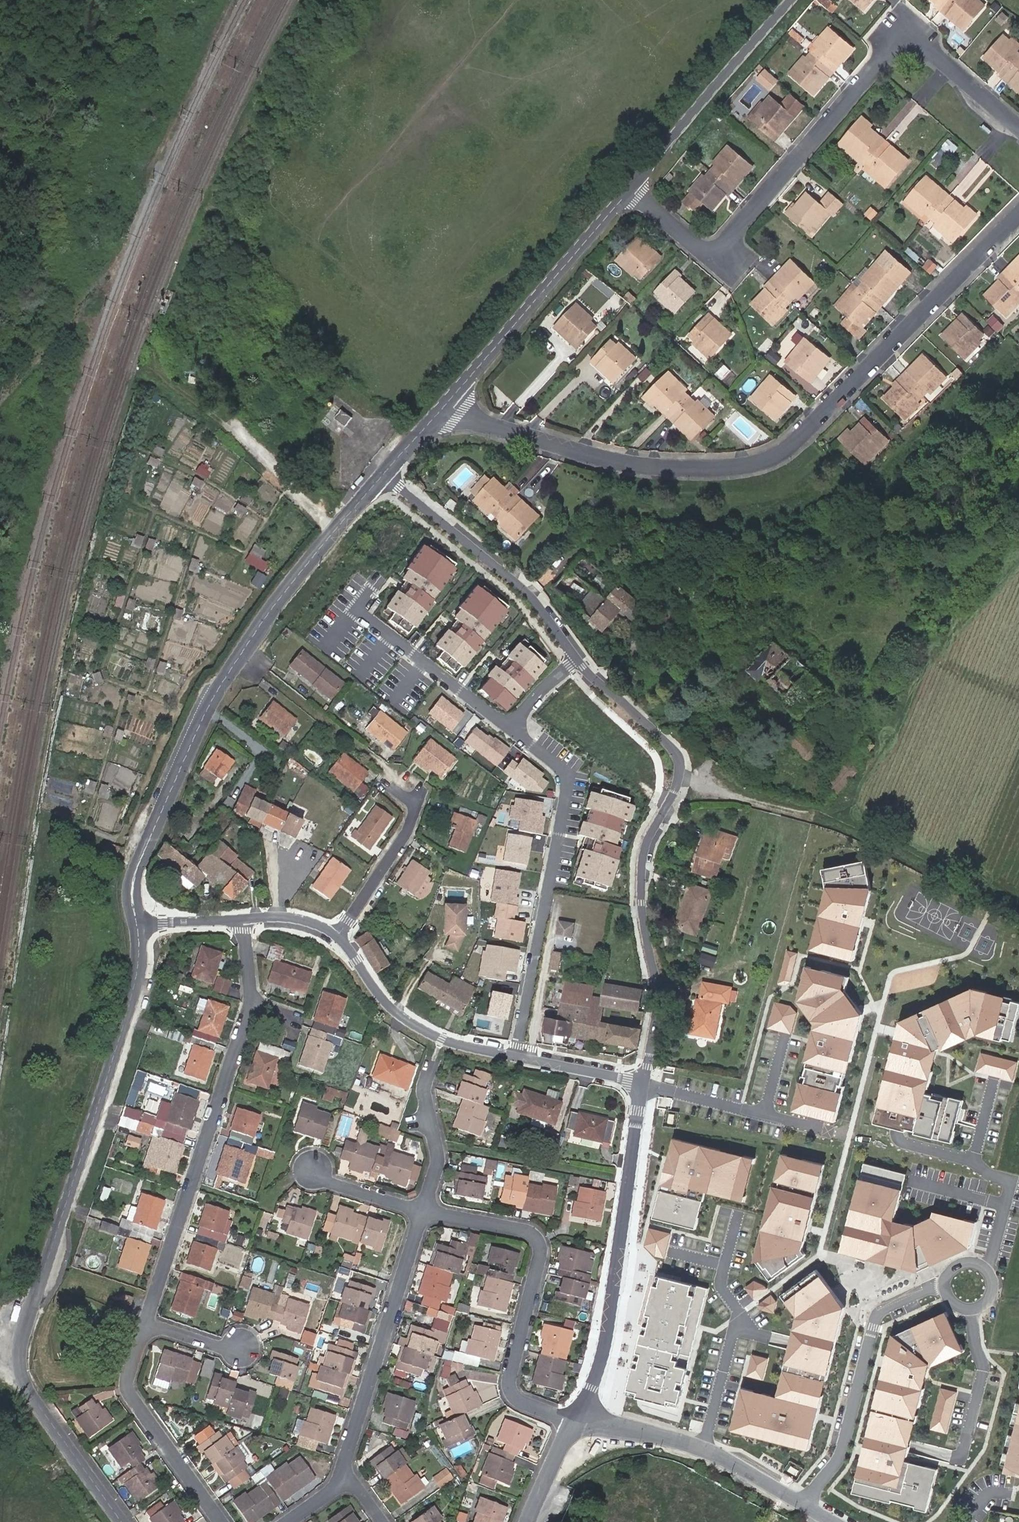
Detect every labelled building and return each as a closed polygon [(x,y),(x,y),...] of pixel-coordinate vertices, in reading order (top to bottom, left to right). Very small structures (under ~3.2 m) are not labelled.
[(836,6),(831,0),(820,0),(831,11),(836,6)] [(861,16),(873,1),(876,3),(879,0),(843,0),(861,16)] [(939,18),(954,0),(925,0),(935,8),(932,12),(939,18)] [(939,18),(945,23),(948,19),(963,33),(982,11),(975,5),(972,8),(964,2),(963,0),(954,0),(939,18)] [(964,2),(972,8),(975,5),(969,0),(966,0),(964,2)] [(810,61),(831,79),(838,71),(834,69),(841,59),(845,62),(851,55),(826,35),(821,42),(824,44),(817,53),(810,61)] [(791,38),(787,43),(795,49),(799,44),(791,38)] [(1001,83),(1018,63),(1018,62),(1014,57),(1004,49),(1007,46),(1001,40),(982,62),(998,76),(995,79),(1001,83)] [(824,44),(821,42),(814,50),(817,53),(824,44)] [(1016,54),(1007,46),(1004,49),(1014,57),(1016,54)] [(802,70),(795,79),(793,76),(787,83),(812,103),(818,96),(814,93),(822,84),(825,87),(831,79),(810,61),(802,70)] [(1001,83),(1006,89),(1009,86),(1018,94),(1015,97),(1018,100),(1018,63),(1001,83)] [(768,68),(758,79),(771,91),(781,79),(768,68)] [(799,68),(793,76),(795,79),(802,70),(799,68)] [(764,112),(751,127),(774,146),(780,140),(776,137),(783,128),(784,129),(791,121),(767,101),(760,109),(764,112)] [(751,127),(764,112),(760,109),(747,124),(751,127)] [(838,152),(847,160),(851,157),(858,164),(867,171),(886,151),(879,144),(876,147),(867,139),(870,136),(872,134),(862,125),(838,152)] [(876,147),(879,144),(870,136),(867,139),(876,147)] [(953,147),(933,170),(943,178),(962,154),(953,147)] [(886,151),(867,171),(874,177),(880,183),(877,187),(885,194),(907,169),(899,163),(897,165),(887,157),(890,154),(886,151)] [(707,179),(730,198),(736,191),(732,188),(737,182),(741,177),(745,180),(749,175),(724,154),(717,163),(719,165),(713,172),(707,179)] [(899,163),(890,154),(887,157),(897,165),(899,163)] [(855,167),(858,164),(851,157),(847,160),(855,167)] [(710,170),(713,172),(719,165),(717,163),(710,170)] [(880,183),(874,177),(870,181),(877,187),(880,183)] [(700,187),(694,194),(692,193),(678,209),(685,215),(687,214),(692,219),(700,210),(708,217),(720,203),(723,206),(730,198),(707,179),(700,187)] [(932,229),(955,202),(947,196),(945,199),(942,202),(932,192),(934,190),(928,184),(907,208),(925,223),(932,229)] [(698,185),(692,193),(694,194),(700,187),(698,185)] [(942,202),(945,199),(934,190),(932,192),(942,202)] [(846,207),(831,195),(819,210),(806,199),(799,207),(801,209),(789,224),(808,241),(816,233),(822,225),(825,227),(831,220),(833,222),(846,207)] [(938,234),(945,240),(943,242),(953,251),(978,222),(970,215),(968,217),(966,220),(958,212),(960,210),(961,208),(955,202),(932,229),(938,234)] [(871,206),(864,214),(871,220),(878,212),(871,206)] [(905,211),(923,226),(925,223),(907,208),(905,211)] [(960,210),(958,212),(966,220),(968,217),(960,210)] [(822,225),(816,233),(818,235),(825,227),(822,225)] [(945,240),(938,234),(935,236),(943,242),(945,240)] [(612,264),(621,271),(624,267),(632,274),(632,275),(638,280),(656,259),(649,253),(647,255),(640,250),(642,247),(633,239),(612,264)] [(885,260),(875,270),(884,279),(894,268),(885,260)] [(775,281),(769,287),(792,307),(798,301),(806,291),(810,295),(816,288),(789,264),(783,271),(786,274),(778,283),(775,281)] [(1012,272),(1009,270),(1003,275),(1018,291),(1018,264),(1012,272)] [(632,275),(632,274),(624,267),(621,271),(629,278),(632,275)] [(868,278),(855,293),(878,314),(880,315),(886,308),(883,305),(891,297),(894,299),(910,282),(894,268),(884,279),(875,270),(868,278)] [(923,274),(936,285),(941,280),(928,269),(923,274)] [(670,308),(668,311),(672,315),(691,292),(676,280),(678,278),(671,272),(654,293),(661,299),(670,308)] [(1003,275),(998,280),(1001,283),(985,298),(1004,317),(1017,304),(1018,302),(1018,291),(1003,275)] [(865,276),(852,291),(855,293),(868,278),(865,276)] [(792,307),(769,287),(765,292),(768,295),(754,311),(778,331),(783,326),(779,322),(787,314),(792,307)] [(806,291),(798,301),(802,304),(810,295),(806,291)] [(836,314),(855,293),(852,291),(833,312),(836,314)] [(855,293),(836,314),(847,324),(848,325),(858,334),(852,341),(858,346),(865,338),(861,334),(859,333),(873,317),(875,318),(878,314),(855,293)] [(658,303),(668,311),(670,308),(661,299),(658,303)] [(1017,304),(1004,317),(1006,318),(1018,305),(1017,304)] [(707,346),(706,349),(714,355),(735,330),(726,323),(724,326),(717,319),(719,317),(710,310),(692,333),(699,340),(707,346)] [(586,328),(578,321),(579,319),(571,312),(550,337),(558,343),(560,340),(567,346),(565,349),(573,356),(592,334),(586,328)] [(791,317),(787,314),(779,322),(783,326),(791,317)] [(969,350),(977,343),(984,336),(964,316),(957,324),(959,326),(952,333),(950,331),(942,338),(965,360),(972,353),(969,350)] [(875,318),(873,317),(859,333),(861,334),(875,318)] [(995,334),(1002,326),(992,317),(985,324),(995,334)] [(586,328),(587,326),(579,319),(578,321),(586,328)] [(848,325),(847,324),(841,332),(852,341),(858,334),(848,325)] [(794,340),(800,343),(805,336),(799,332),(794,340)] [(698,342),(706,349),(707,346),(699,340),(698,342)] [(980,345),(977,343),(969,350),(972,353),(980,345)] [(608,347),(588,370),(594,375),(597,372),(606,380),(603,383),(612,391),(633,366),(624,358),(623,360),(615,354),(608,347)] [(795,367),(789,373),(809,392),(816,385),(813,382),(820,375),(823,378),(828,372),(805,350),(800,355),(804,358),(795,367)] [(624,358),(617,352),(615,354),(623,360),(624,358)] [(795,367),(804,358),(800,355),(792,364),(795,367)] [(908,374),(901,380),(922,400),(929,393),(936,385),(939,387),(945,380),(922,358),(915,365),(918,368),(910,376),(908,374)] [(725,360),(717,370),(724,376),(732,366),(725,360)] [(641,376),(645,380),(652,372),(647,368),(641,376)] [(962,375),(957,370),(951,377),(956,381),(962,375)] [(667,376),(644,402),(654,410),(657,407),(667,415),(664,419),(670,424),(689,402),(690,402),(680,393),(671,386),(674,383),(667,376)] [(922,400),(901,380),(896,386),(899,388),(885,402),(905,422),(911,416),(908,414),(915,407),(922,400)] [(680,393),(683,390),(674,383),(671,386),(680,393)] [(931,395),(939,387),(936,385),(929,393),(931,395)] [(759,404),(756,401),(750,408),(774,430),(780,423),(778,421),(786,411),(788,414),(795,407),(773,389),(767,395),(759,404)] [(764,393),(756,401),(759,404),(767,395),(764,393)] [(708,417),(711,414),(714,410),(702,400),(699,404),(702,407),(699,410),(708,417)] [(699,410),(689,402),(670,424),(676,430),(679,427),(688,435),(686,438),(696,447),(718,421),(711,414),(708,417),(699,410)] [(908,414),(911,416),(917,409),(915,407),(908,414)] [(344,426),(351,418),(340,410),(334,418),(344,426)] [(896,421),(887,430),(893,436),(902,427),(896,421)] [(871,458),(879,449),(885,444),(864,423),(860,428),(862,430),(853,439),(849,435),(839,444),(864,469),(873,460),(871,458)] [(155,445),(152,452),(162,457),(165,450),(155,445)] [(881,451),(879,449),(871,458),(873,460),(881,451)] [(161,462),(150,456),(147,463),(158,469),(161,462)] [(202,459),(195,471),(207,478),(213,467),(202,459)] [(479,492),(486,498),(496,486),(500,481),(493,475),(479,492)] [(206,482),(195,476),(191,484),(202,489),(206,482)] [(525,494),(519,488),(516,492),(501,480),(500,481),(496,486),(486,498),(483,502),(490,507),(491,504),(498,509),(507,516),(525,494)] [(243,493),(239,499),(248,505),(253,499),(243,493)] [(526,538),(547,513),(539,506),(537,508),(529,502),(532,499),(525,494),(507,516),(514,522),(520,527),(517,531),(526,538)] [(247,508),(237,503),(234,508),(244,514),(247,508)] [(490,507),(496,512),(498,509),(491,504),(490,507)] [(511,526),(517,531),(520,527),(514,522),(511,526)] [(144,537),(137,535),(134,545),(141,547),(144,537)] [(156,540),(149,538),(145,548),(153,550),(156,540)] [(255,543),(245,560),(264,571),(269,563),(262,559),(267,551),(255,543)] [(459,568),(425,545),(404,578),(414,583),(406,594),(399,590),(387,606),(419,628),(459,568)] [(201,561),(192,558),(188,570),(197,573),(201,561)] [(266,576),(257,571),(251,582),(260,588),(266,576)] [(619,612),(633,597),(617,582),(586,617),(601,630),(617,610),(619,612)] [(450,628),(437,644),(466,667),(510,610),(479,584),(462,606),(463,608),(455,618),(460,620),(453,630),(450,628)] [(121,608),(125,596),(118,594),(114,606),(121,608)] [(622,615),(636,600),(633,597),(619,612),(622,615)] [(136,600),(129,598),(125,608),(133,611),(136,600)] [(631,622),(645,608),(636,600),(622,615),(631,622)] [(681,612),(672,605),(665,612),(669,616),(666,620),(671,624),(681,612)] [(183,610),(176,608),(173,618),(180,620),(183,610)] [(291,631),(285,627),(281,633),(287,637),(291,631)] [(757,661),(748,670),(760,680),(762,677),(790,703),(788,705),(800,717),(809,707),(810,708),(820,697),(818,696),(826,687),(808,672),(810,670),(792,655),(790,656),(773,641),(766,650),(764,649),(755,659),(757,661)] [(548,667),(521,642),(508,656),(509,657),(502,668),(498,664),(489,675),(492,677),(482,687),(509,712),(548,667)] [(342,682),(300,650),(289,662),(313,681),(310,684),(329,698),(342,682)] [(152,669),(155,659),(148,657),(145,667),(152,669)] [(167,664),(160,661),(156,672),(163,675),(167,664)] [(99,671),(92,674),(97,685),(104,682),(99,671)] [(352,686),(357,680),(349,673),(344,680),(352,686)] [(442,695),(429,713),(452,731),(467,714),(442,695)] [(275,723),(273,725),(287,737),(300,721),(275,701),(264,714),(275,723)] [(368,712),(375,717),(380,711),(373,706),(368,712)] [(406,733),(380,711),(375,717),(366,728),(392,750),(406,733)] [(270,729),(273,725),(275,723),(264,714),(259,720),(270,729)] [(407,722),(403,726),(409,731),(412,726),(407,722)] [(110,737),(113,728),(107,726),(103,735),(110,737)] [(477,727),(465,741),(497,766),(511,749),(495,737),(494,737),(490,734),(489,736),(477,727)] [(124,731),(118,729),(115,738),(121,740),(124,731)] [(290,736),(285,743),(295,752),(301,745),(290,736)] [(862,746),(869,752),(876,745),(869,738),(862,746)] [(423,762),(431,768),(440,775),(454,759),(432,741),(415,762),(420,766),(423,762)] [(237,760),(219,747),(206,767),(201,773),(215,782),(219,776),(224,779),(237,760)] [(369,774),(345,752),(332,769),(356,789),(369,774)] [(513,759),(504,771),(537,795),(550,782),(544,777),(546,774),(524,757),(520,764),(513,759)] [(844,771),(851,777),(857,771),(844,759),(838,766),(844,771)] [(428,772),(431,768),(423,762),(420,766),(428,772)] [(830,786),(837,793),(851,777),(844,771),(830,786)] [(93,794),(97,782),(87,779),(83,792),(93,794)] [(111,787),(101,783),(98,796),(108,799),(111,787)] [(249,817),(261,822),(268,804),(253,798),(257,789),(245,783),(241,791),(239,789),(234,801),(227,796),(220,807),(228,813),(231,808),(249,817)] [(637,805),(593,792),(588,808),(592,809),(588,821),(584,820),(581,834),(598,839),(595,851),(587,849),(577,875),(613,887),(621,860),(620,859),(624,848),(619,846),(625,820),(632,822),(637,805)] [(520,820),(519,830),(543,834),(547,810),(544,809),(545,803),(515,798),(515,805),(512,804),(509,819),(520,820)] [(279,832),(286,814),(287,812),(268,804),(261,822),(279,832)] [(352,843),(365,851),(388,819),(372,808),(352,836),(355,839),(352,843)] [(454,838),(450,836),(447,846),(465,853),(476,821),(452,812),(447,826),(453,828),(457,830),(454,838)] [(286,814),(279,832),(293,837),(307,843),(316,821),(305,816),(303,821),(286,814)] [(261,822),(249,817),(247,821),(259,827),(261,822)] [(533,837),(508,833),(504,861),(529,865),(533,837)] [(740,838),(735,837),(724,833),(719,844),(707,839),(706,841),(696,869),(695,870),(706,874),(706,876),(716,880),(728,848),(735,851),(740,838)] [(176,852),(167,844),(165,843),(163,842),(161,843),(156,854),(179,873),(188,880),(192,884),(195,886),(204,875),(221,890),(233,874),(225,867),(216,860),(207,852),(189,838),(176,852)] [(207,852),(216,860),(228,847),(218,839),(207,852)] [(696,869),(706,841),(702,840),(691,867),(696,869)] [(216,860),(225,867),(236,854),(228,847),(216,860)] [(115,868),(120,855),(110,850),(105,864),(115,868)] [(835,886),(820,948),(862,959),(871,921),(878,891),(871,859),(830,867),(835,886)] [(334,884),(346,871),(333,861),(311,888),(327,901),(338,887),(334,884)] [(429,875),(431,873),(414,862),(399,884),(405,888),(409,890),(416,895),(429,875)] [(496,868),(491,901),(516,905),(521,873),(496,868)] [(233,874),(221,890),(231,898),(243,882),(240,880),(244,876),(237,870),(233,874)] [(349,874),(346,871),(334,884),(338,887),(349,874)] [(188,880),(179,873),(174,878),(188,889),(192,884),(188,880)] [(432,878),(429,875),(416,895),(420,898),(427,896),(433,887),(435,882),(431,879),(432,878)] [(677,921),(694,927),(707,888),(687,881),(681,899),(684,900),(677,921)] [(384,894),(379,891),(375,896),(380,899),(384,894)] [(694,929),(694,927),(677,921),(684,900),(681,899),(673,922),(694,929)] [(516,905),(497,902),(494,918),(497,918),(494,938),(524,943),(527,922),(516,920),(518,906),(516,905)] [(464,904),(445,904),(445,933),(453,933),(448,944),(459,948),(465,933),(464,904)] [(573,923),(558,920),(556,932),(571,935),(573,923)] [(578,937),(580,925),(573,923),(571,935),(578,937)] [(355,941),(375,973),(388,965),(368,933),(355,941)] [(281,962),(286,948),(271,943),(266,957),(275,960),(268,980),(306,994),(314,974),(281,962)] [(521,949),(487,944),(486,950),(483,950),(480,976),(486,976),(486,978),(506,981),(507,974),(513,975),(516,978),(521,949)] [(222,951),(201,945),(191,977),(212,984),(222,951)] [(558,970),(561,952),(553,950),(550,968),(558,970)] [(788,950),(780,983),(787,985),(792,981),(799,952),(788,950)] [(854,975),(815,966),(807,1000),(823,1023),(811,1075),(814,1076),(813,1083),(807,1082),(801,1109),(843,1121),(850,1092),(848,1092),(853,1071),(857,1073),(872,1014),(851,986),(854,975)] [(417,987),(424,992),(430,995),(431,993),(439,977),(426,970),(417,987)] [(604,975),(601,996),(608,997),(610,985),(619,986),(620,977),(604,975)] [(232,981),(218,976),(214,990),(227,995),(232,981)] [(475,987),(455,976),(450,983),(439,977),(431,993),(443,1000),(441,1006),(460,1018),(475,987)] [(589,1037),(598,986),(569,982),(561,1019),(547,1017),(545,1030),(589,1037)] [(729,987),(702,983),(699,1000),(696,999),(690,1033),(714,1037),(720,1000),(727,1001),(729,987)] [(643,992),(642,989),(619,986),(610,985),(608,997),(601,996),(596,995),(589,1037),(640,1047),(643,1028),(602,1021),(604,1004),(640,1010),(643,992)] [(969,1100),(937,1092),(946,1053),(985,1034),(1009,1039),(1009,1037),(1018,1039),(1018,1001),(1018,1003),(1014,1002),(1016,996),(979,987),(900,1023),(876,1122),(959,1143),(969,1100)] [(323,1033),(335,994),(322,990),(310,1027),(323,1033)] [(515,995),(494,991),(488,1016),(509,1021),(515,995)] [(334,1037),(342,1039),(344,1031),(336,1029),(345,998),(335,994),(323,1033),(334,1037)] [(219,1038),(230,1006),(208,999),(207,1000),(199,997),(195,1011),(203,1014),(198,1030),(194,1028),(192,1034),(216,1042),(218,1037),(219,1038)] [(776,1001),(769,1027),(794,1034),(799,1013),(792,1005),(776,1001)] [(298,1064),(323,1072),(333,1043),(340,1046),(342,1039),(310,1027),(298,1064)] [(185,1032),(178,1030),(175,1039),(189,1044),(180,1071),(202,1078),(214,1042),(185,1032)] [(285,1049),(260,1041),(246,1082),(269,1089),(279,1058),(282,1059),(285,1049)] [(292,1052),(285,1049),(282,1059),(289,1061),(292,1052)] [(417,1066),(378,1052),(371,1075),(409,1089),(417,1066)] [(983,1052),(979,1070),(1015,1079),(1018,1064),(1018,1061),(983,1052)] [(137,1105),(144,1071),(134,1069),(128,1103),(137,1105)] [(459,1085),(455,1098),(461,1100),(478,1106),(483,1093),(479,1092),(482,1083),(489,1086),(489,1084),(487,1083),(489,1077),(474,1071),(472,1079),(459,1074),(456,1083),(459,1085)] [(175,1091),(195,1098),(198,1089),(178,1082),(175,1091)] [(560,1103),(525,1090),(523,1096),(511,1092),(508,1102),(520,1106),(517,1112),(552,1124),(560,1103)] [(152,1125),(183,1135),(196,1098),(195,1098),(175,1091),(170,1105),(166,1120),(155,1117),(152,1125)] [(333,1106),(337,1095),(329,1092),(325,1103),(333,1106)] [(239,1099),(227,1138),(250,1146),(262,1106),(239,1099)] [(479,1122),(484,1108),(478,1106),(461,1100),(455,1113),(459,1114),(454,1129),(476,1137),(482,1123),(479,1122)] [(166,1120),(170,1105),(159,1102),(155,1117),(166,1120)] [(309,1134),(308,1139),(322,1144),(330,1120),(318,1116),(319,1113),(302,1107),(295,1130),(309,1134)] [(450,1128),(454,1129),(459,1114),(455,1113),(450,1128)] [(608,1144),(611,1122),(568,1113),(565,1131),(572,1133),(571,1136),(608,1144)] [(143,1122),(131,1118),(119,1114),(116,1124),(150,1135),(139,1166),(153,1171),(154,1167),(170,1172),(183,1135),(143,1122)] [(152,1125),(155,1117),(146,1114),(143,1122),(152,1125)] [(390,1128),(378,1124),(376,1131),(388,1135),(390,1128)] [(399,1131),(390,1128),(387,1140),(395,1142),(399,1131)] [(293,1135),(308,1139),(309,1134),(295,1130),(293,1135)] [(357,1132),(355,1138),(363,1141),(365,1134),(357,1132)] [(140,1137),(126,1133),(122,1145),(136,1149),(140,1137)] [(251,1155),(255,1156),(268,1161),(271,1154),(250,1146),(227,1138),(215,1175),(241,1183),(251,1155)] [(354,1143),(345,1140),(340,1158),(348,1160),(347,1164),(362,1169),(361,1170),(362,1170),(369,1173),(370,1171),(376,1173),(381,1158),(385,1144),(378,1142),(377,1146),(363,1141),(355,1138),(354,1143)] [(678,1138),(657,1218),(701,1229),(709,1191),(751,1201),(761,1158),(678,1138)] [(405,1184),(413,1158),(391,1151),(392,1146),(385,1144),(381,1158),(376,1173),(384,1176),(383,1177),(392,1180),(405,1184)] [(759,1258),(776,1281),(814,1253),(811,1250),(829,1164),(783,1153),(759,1258)] [(493,1172),(495,1162),(483,1160),(481,1169),(493,1172)] [(983,1222),(940,1211),(939,1217),(922,1224),(903,1219),(911,1188),(908,1188),(911,1173),(865,1162),(844,1249),(927,1270),(976,1248),(983,1222)] [(457,1173),(472,1176),(473,1168),(458,1166),(456,1173),(457,1173)] [(513,1170),(511,1177),(526,1180),(527,1179),(522,1178),(520,1171),(513,1170)] [(455,1181),(454,1189),(452,1197),(479,1201),(482,1186),(483,1186),(485,1178),(472,1176),(457,1173),(456,1173),(453,1173),(451,1181),(453,1181),(455,1181)] [(535,1183),(537,1175),(531,1173),(528,1181),(535,1183)] [(526,1180),(511,1177),(511,1178),(503,1177),(501,1189),(498,1203),(507,1204),(507,1201),(521,1204),(525,1187),(526,1180)] [(104,1186),(100,1199),(108,1201),(112,1188),(104,1186)] [(521,1204),(520,1210),(537,1213),(538,1209),(551,1211),(555,1190),(542,1187),(541,1190),(525,1187),(521,1204)] [(597,1206),(600,1207),(603,1193),(579,1188),(576,1202),(573,1201),(570,1216),(594,1221),(597,1206)] [(116,1229),(149,1240),(151,1232),(153,1233),(162,1203),(137,1196),(133,1211),(128,1225),(123,1223),(118,1222),(116,1229)] [(507,1204),(513,1205),(512,1208),(520,1210),(521,1204),(507,1201),(507,1204)] [(227,1210),(205,1203),(195,1234),(217,1241),(224,1221),(227,1210)] [(337,1234),(351,1238),(353,1230),(360,1232),(363,1219),(358,1217),(358,1214),(350,1212),(335,1207),(333,1215),(328,1230),(337,1234)] [(123,1223),(128,1225),(133,1211),(127,1209),(123,1223)] [(304,1240),(311,1218),(298,1213),(289,1210),(289,1211),(282,1209),(279,1223),(285,1225),(282,1233),(304,1240)] [(298,1213),(311,1218),(313,1213),(299,1209),(298,1213)] [(328,1230),(333,1215),(326,1212),(321,1228),(328,1230)] [(380,1221),(364,1217),(363,1219),(360,1232),(357,1241),(373,1246),(375,1242),(382,1245),(389,1221),(380,1218),(380,1221)] [(217,1241),(226,1245),(233,1224),(224,1221),(217,1241)] [(116,1229),(107,1227),(103,1235),(113,1237),(125,1242),(115,1271),(136,1278),(149,1240),(116,1229)] [(673,1233),(650,1227),(647,1246),(657,1256),(667,1258),(673,1233)] [(337,1234),(328,1230),(325,1237),(335,1241),(337,1234)] [(350,1240),(356,1243),(357,1241),(360,1232),(353,1230),(351,1238),(350,1240)] [(217,1241),(195,1234),(186,1263),(207,1270),(214,1249),(224,1252),(226,1245),(217,1241)] [(450,1274),(455,1275),(461,1253),(468,1254),(463,1273),(459,1272),(458,1276),(464,1278),(474,1246),(450,1240),(448,1247),(435,1243),(433,1243),(430,1253),(434,1254),(433,1257),(430,1268),(450,1274)] [(304,1243),(303,1248),(311,1251),(313,1246),(304,1243)] [(558,1268),(555,1278),(560,1280),(583,1285),(586,1277),(579,1275),(586,1253),(563,1246),(558,1261),(556,1268),(558,1268)] [(512,1265),(515,1254),(491,1248),(486,1267),(478,1265),(476,1275),(487,1278),(492,1279),(511,1284),(514,1275),(511,1274),(514,1266),(512,1265)] [(360,1253),(354,1251),(353,1256),(351,1263),(357,1264),(360,1253)] [(351,1263),(353,1256),(342,1253),(340,1259),(351,1263)] [(430,1268),(423,1266),(419,1281),(422,1282),(419,1296),(420,1296),(437,1301),(443,1302),(447,1288),(445,1287),(450,1274),(430,1268)] [(820,1267),(782,1295),(799,1317),(779,1395),(743,1387),(734,1430),(815,1449),(853,1305),(820,1267)] [(249,1288),(254,1273),(245,1270),(240,1286),(249,1288)] [(214,1285),(181,1275),(170,1310),(192,1317),(196,1304),(201,1291),(207,1292),(211,1294),(214,1285)] [(711,1288),(657,1275),(630,1395),(683,1406),(711,1288)] [(492,1279),(487,1278),(483,1291),(481,1291),(477,1304),(501,1312),(505,1297),(509,1298),(513,1284),(492,1279)] [(343,1287),(346,1288),(348,1281),(342,1279),(339,1286),(343,1287)] [(583,1285),(560,1280),(555,1293),(553,1293),(551,1300),(573,1308),(576,1299),(579,1300),(583,1285)] [(373,1289),(348,1281),(346,1288),(343,1287),(338,1303),(341,1304),(362,1311),(367,1295),(371,1296),(373,1289)] [(757,1281),(748,1287),(756,1299),(770,1289),(768,1286),(757,1281)] [(264,1318),(271,1320),(276,1305),(279,1296),(251,1287),(243,1311),(257,1316),(256,1318),(263,1320),(264,1318)] [(207,1292),(201,1291),(196,1304),(202,1306),(207,1292)] [(774,1294),(760,1305),(764,1311),(777,1313),(780,1300),(774,1294)] [(420,1296),(417,1305),(435,1311),(437,1301),(420,1296)] [(276,1305),(271,1320),(279,1322),(279,1325),(287,1327),(287,1325),(300,1329),(308,1305),(287,1298),(284,1307),(276,1305)] [(442,1314),(452,1317),(454,1311),(455,1307),(442,1303),(440,1311),(443,1312),(442,1314)] [(455,1307),(454,1311),(466,1314),(469,1307),(456,1303),(455,1307)] [(360,1323),(364,1311),(362,1311),(341,1304),(337,1319),(339,1320),(337,1327),(360,1333),(363,1324),(360,1323)] [(452,1317),(451,1320),(464,1324),(467,1314),(454,1311),(452,1317)] [(895,1336),(856,1493),(931,1514),(941,1470),(912,1462),(938,1367),(970,1351),(952,1312),(895,1336)] [(574,1323),(564,1320),(563,1328),(573,1330),(574,1323)] [(426,1356),(428,1357),(429,1357),(433,1343),(429,1342),(430,1339),(437,1341),(444,1344),(449,1326),(443,1324),(441,1330),(434,1328),(433,1331),(410,1324),(407,1335),(409,1336),(405,1350),(426,1356)] [(458,1364),(459,1365),(461,1365),(477,1369),(479,1360),(488,1362),(491,1347),(495,1348),(500,1328),(483,1324),(482,1329),(476,1328),(473,1343),(469,1342),(465,1356),(447,1352),(447,1353),(443,1352),(441,1360),(451,1363),(458,1364)] [(541,1350),(540,1356),(554,1360),(561,1361),(564,1362),(570,1332),(545,1326),(542,1342),(540,1350),(541,1350)] [(304,1329),(300,1341),(313,1345),(317,1333),(304,1329)] [(344,1375),(346,1375),(351,1360),(354,1361),(357,1355),(334,1348),(332,1354),(327,1353),(323,1368),(344,1375)] [(405,1350),(401,1349),(397,1363),(395,1362),(392,1371),(417,1379),(419,1370),(430,1374),(435,1358),(429,1357),(428,1357),(426,1356),(405,1350)] [(192,1385),(193,1383),(200,1362),(177,1355),(176,1357),(161,1352),(153,1378),(169,1382),(170,1379),(192,1385)] [(294,1367),(296,1358),(274,1352),(271,1360),(275,1361),(270,1376),(291,1383),(297,1367),(294,1367)] [(771,1358),(754,1354),(748,1375),(766,1381),(771,1358)] [(212,1358),(204,1355),(199,1370),(207,1372),(212,1358)] [(537,1371),(533,1387),(557,1393),(560,1377),(557,1376),(561,1361),(554,1360),(540,1356),(537,1356),(534,1371),(537,1371)] [(580,1366),(571,1364),(569,1372),(577,1374),(580,1366)] [(316,1383),(320,1367),(316,1366),(309,1388),(316,1390),(318,1384),(316,1383)] [(316,1390),(339,1398),(342,1389),(339,1389),(344,1375),(323,1368),(320,1367),(316,1383),(318,1384),(316,1390)] [(229,1407),(235,1388),(237,1381),(221,1377),(222,1374),(214,1372),(207,1398),(214,1400),(213,1402),(229,1407)] [(442,1381),(445,1388),(459,1382),(456,1374),(442,1381)] [(169,1382),(153,1378),(151,1384),(166,1389),(169,1382)] [(459,1415),(476,1407),(470,1394),(467,1385),(464,1386),(462,1381),(459,1382),(441,1390),(449,1409),(441,1413),(446,1421),(453,1417),(459,1415)] [(249,1392),(235,1388),(229,1407),(226,1414),(241,1419),(242,1416),(249,1418),(257,1392),(250,1390),(249,1392)] [(958,1392),(942,1388),(932,1430),(948,1434),(958,1392)] [(400,1430),(411,1403),(387,1394),(382,1408),(384,1409),(379,1422),(393,1427),(400,1430)] [(79,1416),(77,1418),(90,1437),(107,1424),(99,1413),(95,1407),(93,1408),(89,1401),(75,1411),(79,1416)] [(326,1430),(329,1431),(334,1418),(310,1409),(305,1422),(302,1421),(293,1446),(311,1452),(315,1441),(321,1443),(326,1430)] [(99,1413),(107,1424),(110,1423),(102,1411),(99,1413)] [(1003,1473),(1018,1477),(1018,1414),(1003,1473)] [(446,1421),(437,1425),(444,1439),(447,1438),(451,1445),(473,1436),(470,1428),(466,1430),(459,1415),(453,1417),(446,1421)] [(90,1437),(77,1418),(74,1421),(87,1439),(90,1437)] [(515,1457),(516,1457),(519,1451),(520,1451),(523,1444),(529,1430),(506,1421),(498,1442),(503,1444),(500,1451),(515,1457)] [(210,1465),(212,1464),(231,1451),(223,1440),(221,1442),(216,1435),(213,1437),(207,1429),(193,1439),(199,1447),(195,1449),(200,1456),(202,1453),(210,1465)] [(324,1445),(329,1431),(326,1430),(321,1443),(324,1445)] [(531,1431),(529,1430),(523,1444),(526,1445),(531,1431)] [(423,1431),(413,1436),(424,1452),(434,1445),(423,1431)] [(130,1434),(128,1436),(136,1447),(138,1446),(130,1434)] [(128,1463),(132,1469),(138,1465),(144,1461),(140,1455),(141,1454),(136,1447),(128,1436),(108,1449),(122,1467),(128,1463)] [(229,1436),(223,1440),(231,1451),(232,1450),(236,1447),(229,1436)] [(447,1438),(444,1439),(441,1441),(444,1448),(451,1445),(447,1438)] [(401,1468),(403,1466),(395,1455),(393,1456),(387,1449),(367,1463),(373,1471),(376,1469),(384,1480),(401,1468)] [(222,1477),(218,1479),(223,1487),(227,1485),(232,1491),(248,1480),(238,1467),(241,1465),(232,1450),(231,1451),(212,1464),(222,1477)] [(496,1456),(490,1455),(482,1476),(504,1484),(509,1471),(515,1457),(500,1451),(498,1451),(496,1456)] [(314,1481),(299,1459),(287,1468),(286,1466),(274,1474),(269,1465),(258,1472),(281,1505),(289,1499),(290,1498),(288,1496),(298,1488),(300,1491),(304,1489),(314,1481)] [(454,1466),(452,1467),(460,1478),(466,1474),(458,1463),(454,1466)] [(212,1464),(210,1465),(209,1466),(218,1479),(222,1477),(212,1464)] [(131,1480),(124,1484),(138,1504),(157,1490),(149,1477),(144,1471),(143,1472),(138,1465),(132,1469),(126,1473),(131,1480)] [(452,1476),(446,1467),(432,1478),(438,1487),(452,1476)] [(410,1480),(401,1468),(384,1480),(382,1481),(391,1493),(394,1491),(403,1503),(420,1490),(412,1478),(410,1480)] [(513,1472),(509,1471),(504,1484),(508,1486),(513,1472)] [(257,1473),(250,1479),(259,1490),(265,1485),(257,1473)] [(149,1477),(157,1490),(160,1488),(151,1476),(149,1477)] [(461,1484),(456,1478),(444,1487),(449,1493),(461,1484)] [(260,1519),(279,1505),(265,1485),(259,1490),(247,1499),(244,1495),(232,1503),(245,1521),(250,1521),(258,1516),(260,1519)] [(300,1491),(298,1488),(288,1496),(290,1498),(289,1499),(293,1505),(308,1495),(304,1489),(300,1491)] [(394,1491),(391,1493),(400,1505),(403,1503),(394,1491)] [(497,1521),(493,1520),(499,1506),(481,1499),(475,1513),(477,1514),(474,1521),(497,1521)] [(173,1504),(171,1505),(179,1515),(181,1514),(173,1504)] [(350,1511),(352,1509),(349,1504),(328,1519),(330,1521),(357,1521),(350,1511)] [(179,1515),(171,1505),(152,1519),(153,1521),(184,1521),(179,1515)] [(503,1508),(499,1506),(493,1520),(497,1521),(503,1508)] [(431,1508),(412,1521),(439,1521),(441,1521),(431,1508)]
